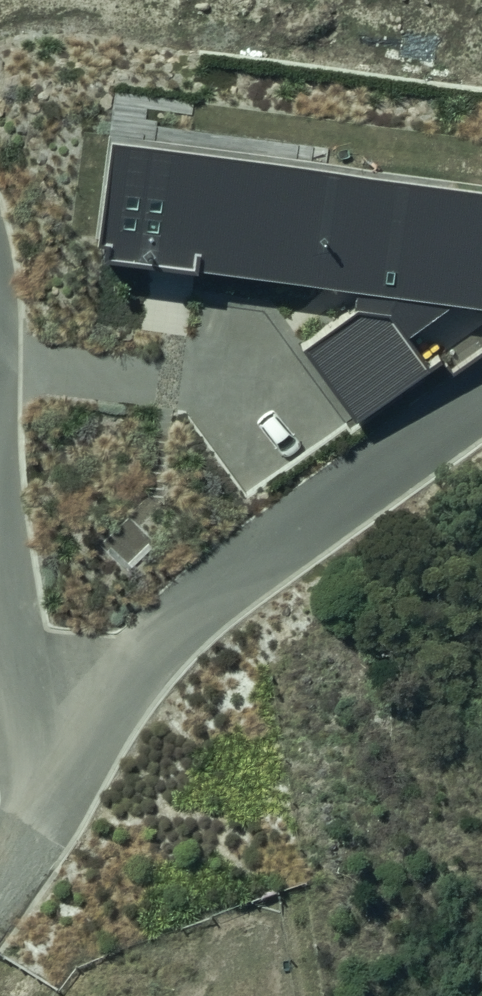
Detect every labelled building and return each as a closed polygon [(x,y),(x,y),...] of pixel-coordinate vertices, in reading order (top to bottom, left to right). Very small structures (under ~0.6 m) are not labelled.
[(106,119),(89,249),(351,282),(350,296),(297,335),(355,412),(431,355),(407,324),(447,294),(481,299),(481,166),(106,119)]
